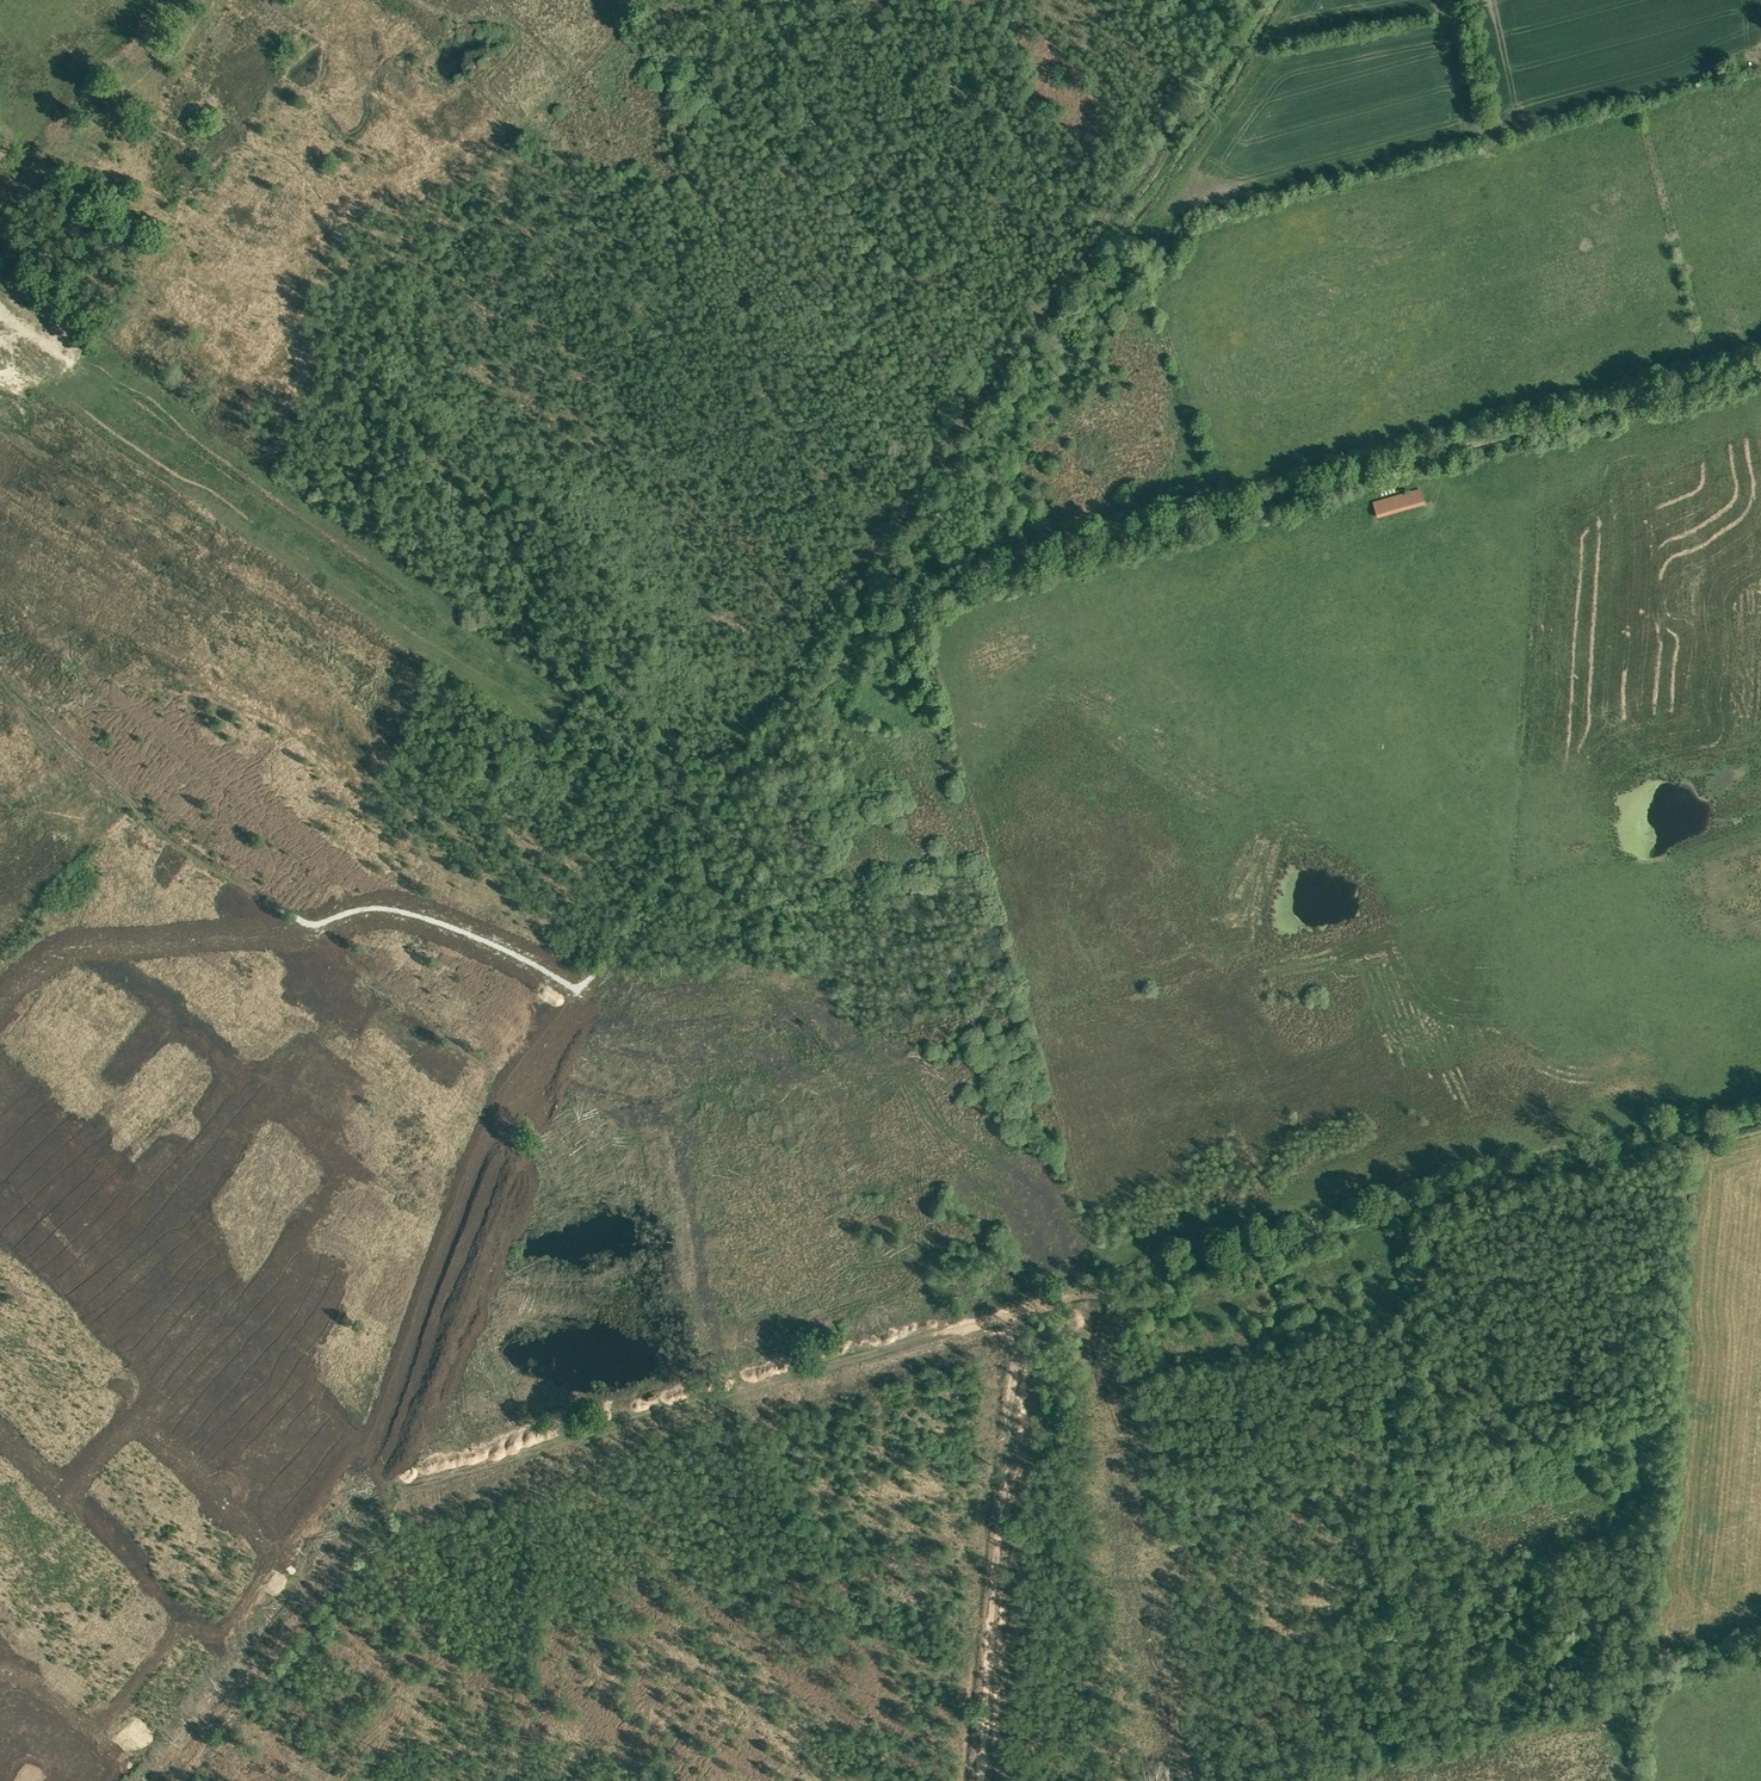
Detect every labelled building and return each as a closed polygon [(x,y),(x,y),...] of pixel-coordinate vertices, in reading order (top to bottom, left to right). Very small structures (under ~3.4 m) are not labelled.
[(1421,489),(1372,502),(1376,519),(1425,505),(1421,489)] [(1684,1366),(1684,1348),(1669,1348),(1669,1365),(1684,1366)]
